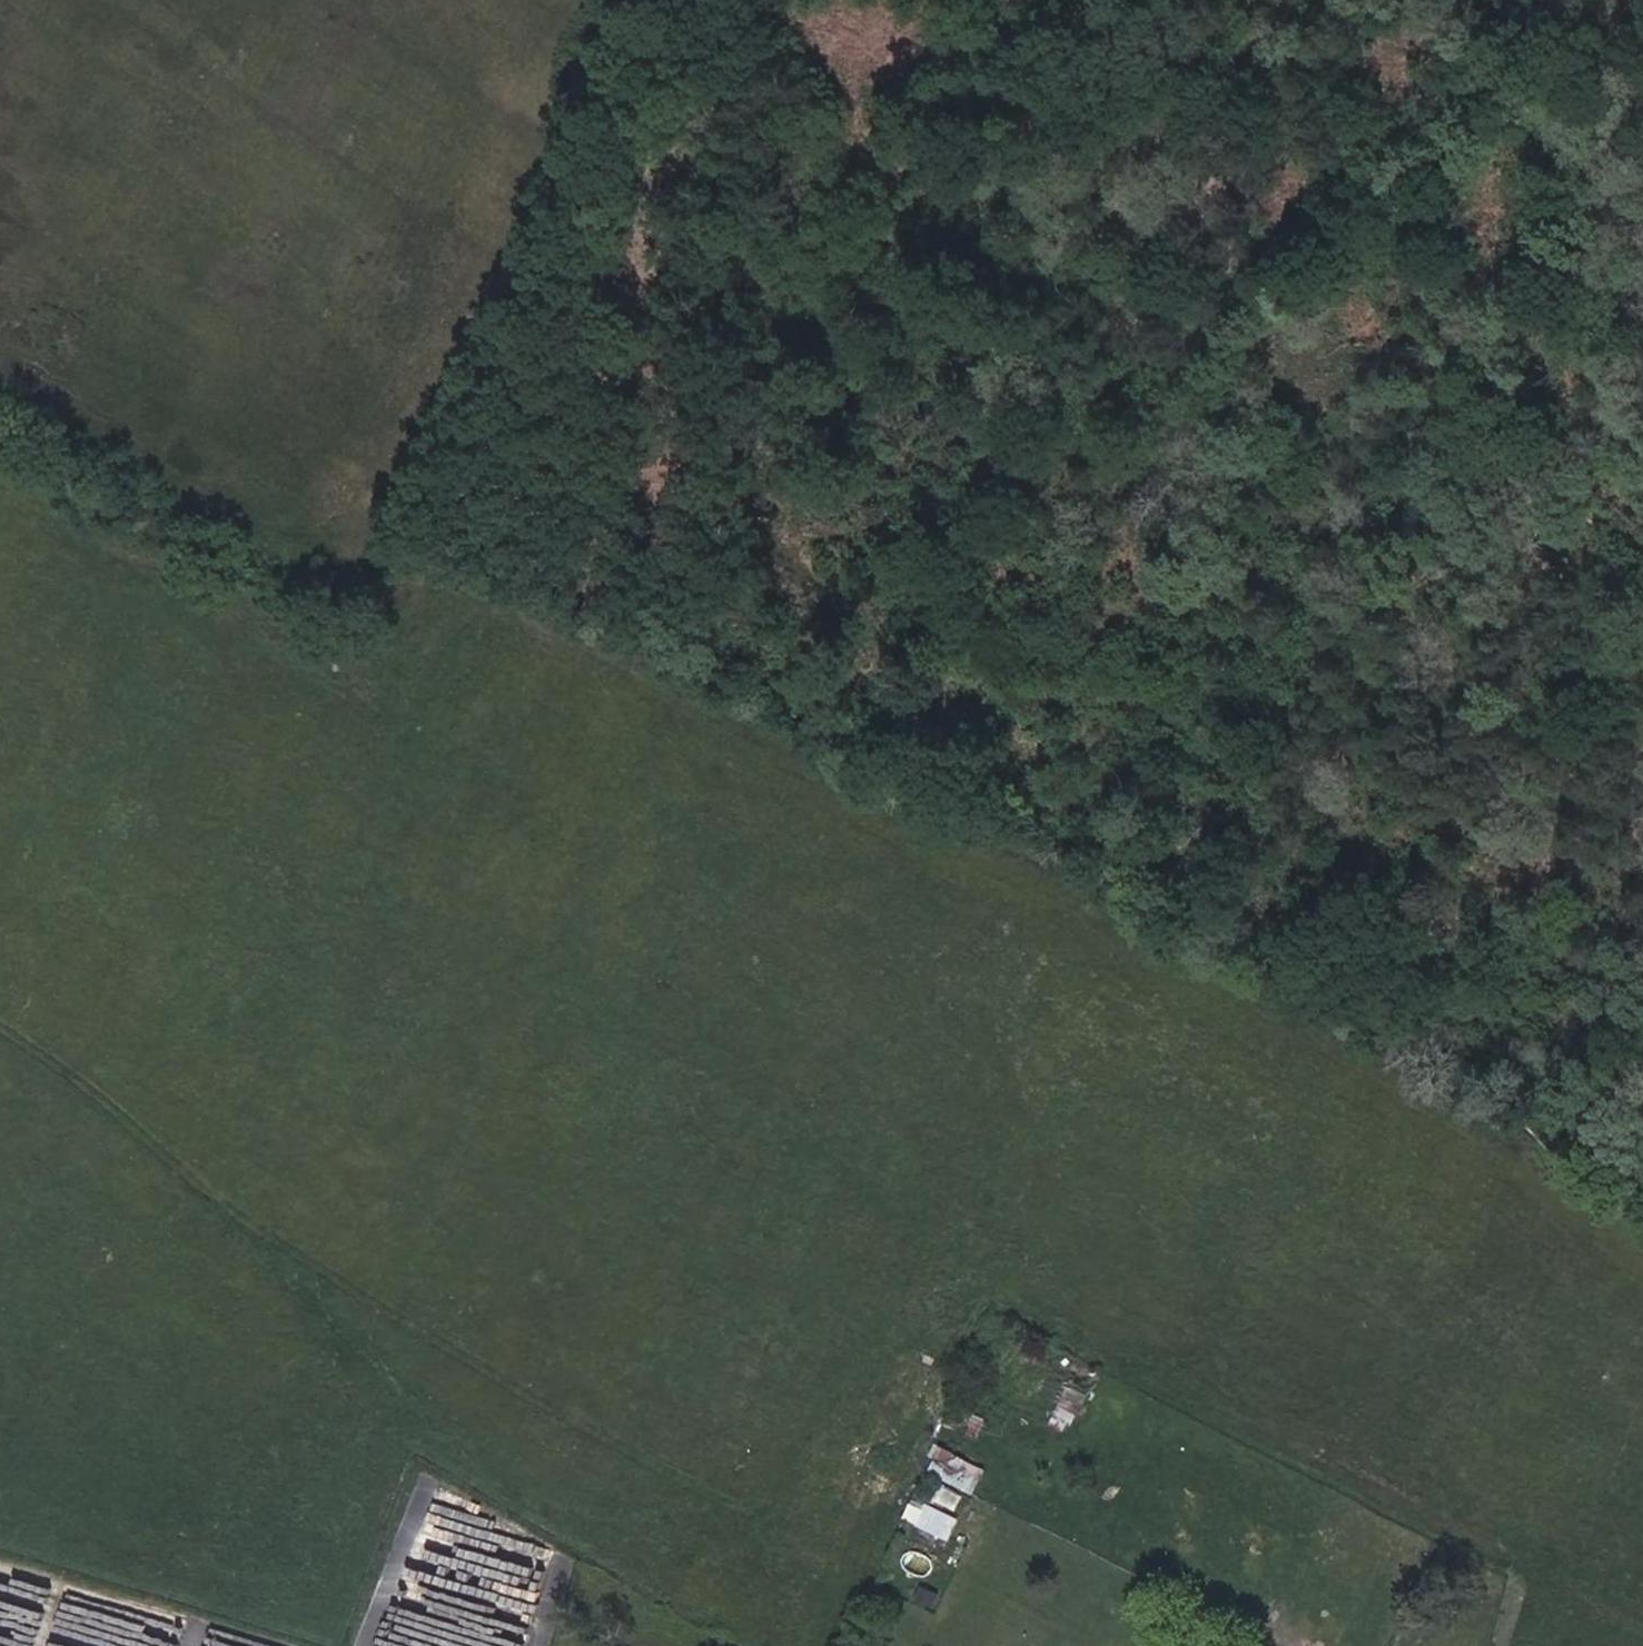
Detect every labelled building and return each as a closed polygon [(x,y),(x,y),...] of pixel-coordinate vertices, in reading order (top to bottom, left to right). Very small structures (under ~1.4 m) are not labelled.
[(1078,1414),(1086,1396),(1069,1388),(1061,1405),(1078,1414)] [(986,1477),(937,1451),(928,1467),(977,1494),(986,1477)] [(916,1499),(907,1517),(953,1539),(963,1517),(946,1509),(957,1487),(945,1482),(935,1502),(929,1500),(927,1504),(916,1499)]
